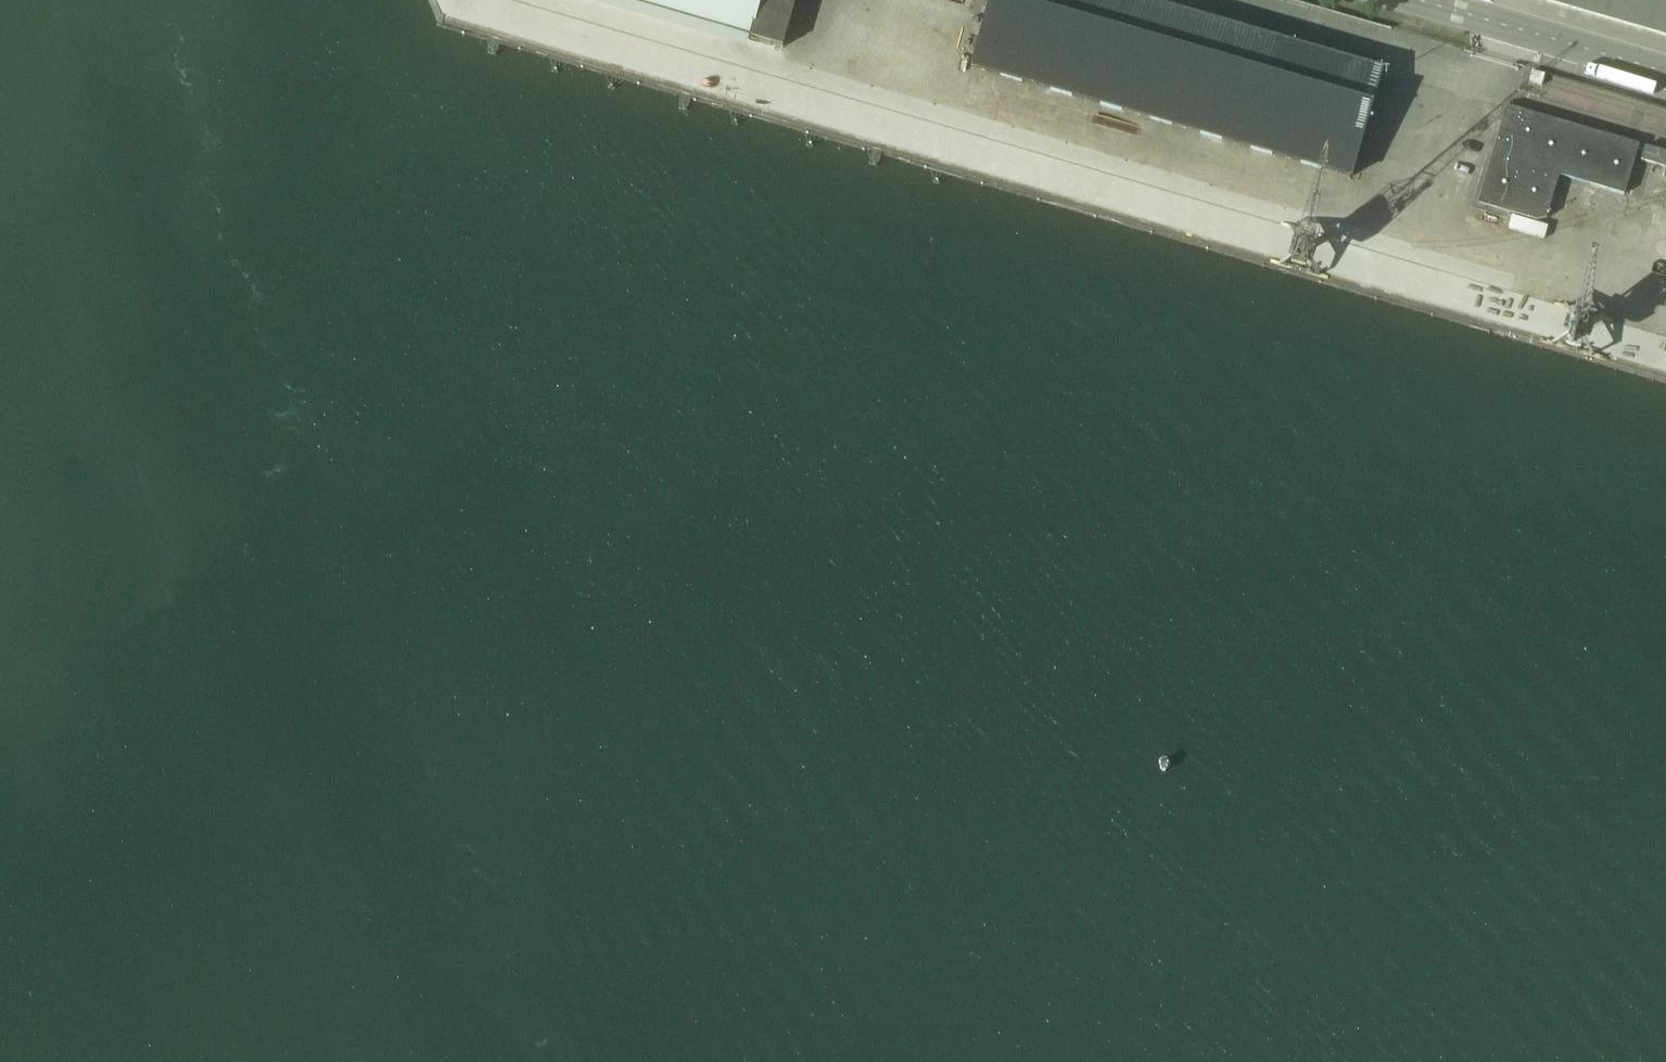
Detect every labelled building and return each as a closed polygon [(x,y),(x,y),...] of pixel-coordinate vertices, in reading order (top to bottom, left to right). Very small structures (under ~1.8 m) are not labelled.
[(782,48),(796,0),(618,0),(782,48)] [(991,1),(971,67),(1350,177),(1381,70),(1141,0),(986,0),(991,1)] [(982,113),(993,79),(970,72),(959,106),(982,113)] [(1524,109),(1507,104),(1478,204),(1536,221),(1546,219),(1559,176),(1624,195),(1638,145),(1523,111),(1524,109)] [(1644,147),(1640,160),(1665,168),(1665,153),(1644,147)]
